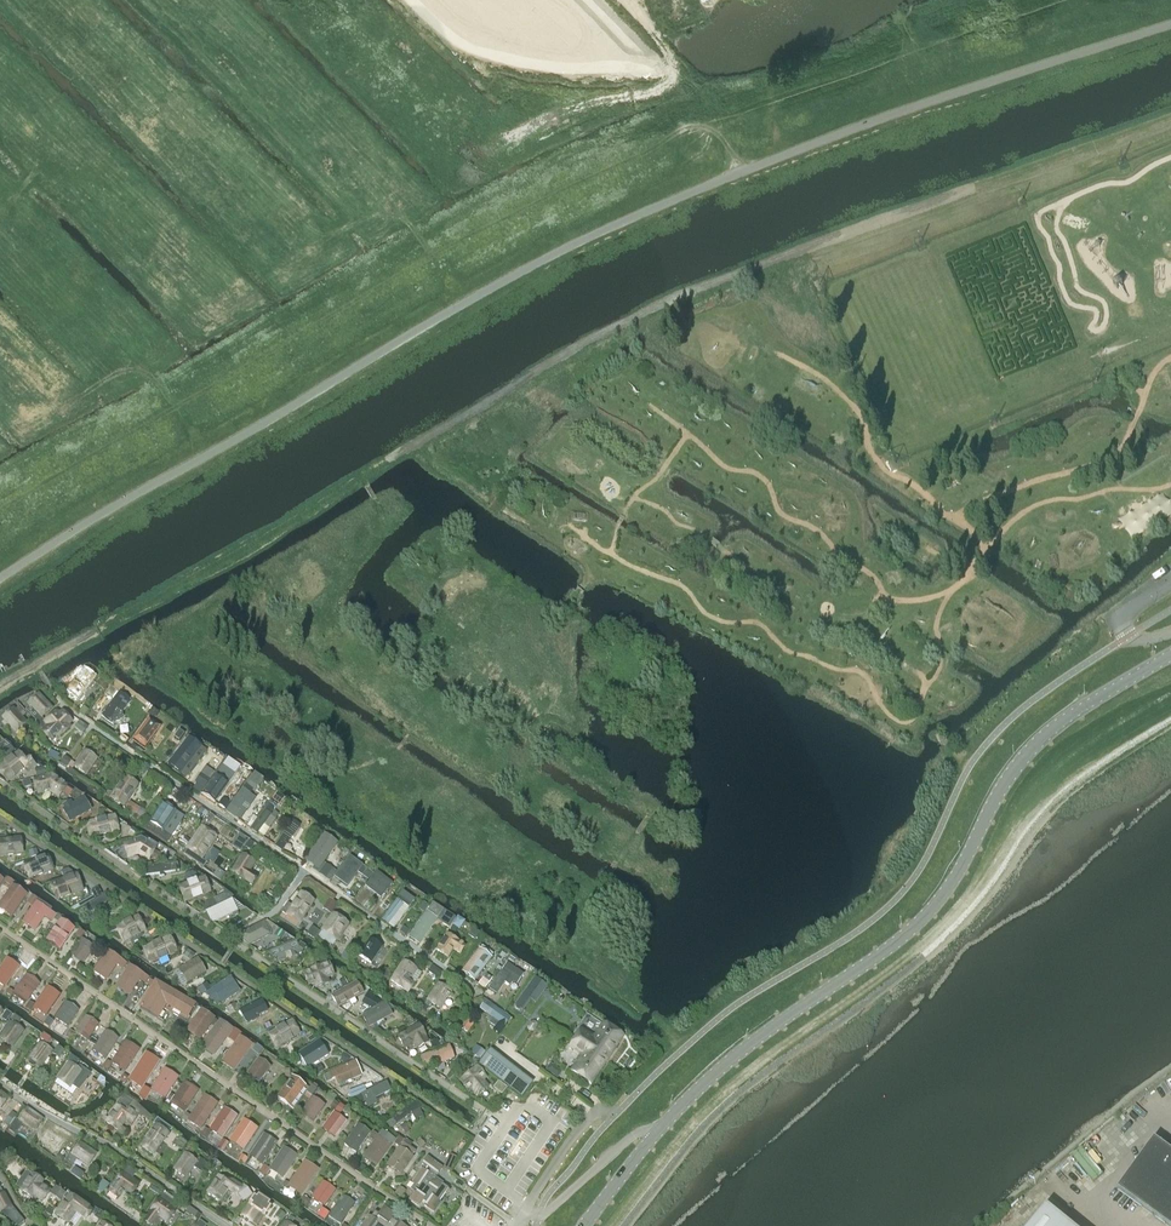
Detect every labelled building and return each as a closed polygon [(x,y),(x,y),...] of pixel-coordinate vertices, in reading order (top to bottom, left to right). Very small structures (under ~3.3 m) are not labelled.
[(90,685),(97,676),(85,668),(79,676),(67,692),(79,700),(90,685)] [(113,726),(131,702),(119,693),(101,716),(113,726)] [(29,706),(25,710),(36,722),(35,722),(38,726),(43,721),(41,718),(52,709),(38,694),(28,704),(29,706)] [(26,723),(21,718),(25,714),(18,707),(14,710),(13,709),(2,718),(15,733),(26,723)] [(43,721),(38,726),(38,732),(44,739),(47,736),(51,741),(57,736),(59,738),(69,728),(56,714),(46,723),(43,721)] [(180,774),(192,758),(181,749),(169,765),(180,774)] [(24,760),(17,751),(0,765),(0,775),(7,783),(26,770),(29,773),(37,766),(29,756),(24,760)] [(86,776),(97,759),(85,751),(74,768),(86,776)] [(221,781),(224,777),(217,773),(215,777),(201,796),(208,801),(221,781)] [(59,799),(67,787),(68,785),(51,774),(33,779),(37,795),(44,794),(44,792),(48,791),(48,792),(59,799)] [(122,808),(126,802),(136,785),(124,777),(113,794),(110,799),(122,808)] [(232,818),(249,794),(242,789),(225,813),(232,818)] [(270,815),(280,801),(274,797),(250,830),(257,835),(271,816),(270,815)] [(68,812),(82,810),(81,800),(51,804),(52,812),(68,810),(68,812)] [(165,828),(176,812),(164,804),(153,820),(165,828)] [(117,822),(115,815),(108,816),(85,822),(90,840),(120,833),(117,822)] [(296,827),(300,821),(296,818),(292,824),(275,847),(282,852),(298,828),(296,827)] [(200,860),(204,854),(215,838),(203,829),(192,846),(188,852),(200,860)] [(304,861),(318,871),(338,843),(324,833),(304,861)] [(22,855),(20,838),(0,841),(0,857),(22,855)] [(155,851),(156,849),(156,848),(140,838),(122,843),(127,859),(139,856),(148,862),(151,858),(155,851)] [(258,876),(250,871),(255,863),(242,855),(232,872),(253,886),(258,876)] [(53,872),(50,864),(48,856),(25,863),(30,877),(35,881),(43,879),(42,875),(53,872)] [(351,856),(335,878),(348,887),(358,873),(369,881),(374,874),(364,866),(351,856)] [(168,873),(175,872),(178,871),(177,864),(143,869),(145,877),(159,874),(160,877),(163,876),(163,874),(168,873)] [(378,872),(366,887),(382,899),(394,884),(378,872)] [(56,903),(82,893),(78,883),(76,875),(53,884),(49,885),(56,903)] [(183,904),(211,894),(205,877),(177,886),(183,904)] [(0,903),(0,906),(12,914),(27,892),(14,883),(0,903)] [(395,903),(382,920),(388,925),(401,908),(403,904),(409,909),(415,900),(403,892),(397,900),(395,903)] [(299,924),(302,918),(313,902),(301,894),(292,906),(286,903),(280,912),(286,916),(299,924)] [(88,914),(108,902),(104,895),(84,908),(88,914)] [(232,899),(207,911),(212,924),(238,912),(232,899)] [(35,931),(50,910),(37,901),(22,922),(35,931)] [(424,902),(419,910),(423,913),(428,905),(424,902)] [(419,946),(437,919),(434,917),(426,911),(421,920),(409,938),(415,942),(419,946)] [(337,941),(347,925),(332,914),(318,936),(330,944),(333,938),(337,941)] [(60,917),(46,938),(59,947),(73,926),(60,917)] [(123,944),(146,931),(142,924),(139,917),(117,928),(116,929),(123,944)] [(243,942),(249,947),(271,935),(265,923),(240,935),(243,942)] [(149,966),(177,953),(173,945),(170,937),(148,947),(141,949),(149,966)] [(70,955),(83,964),(95,947),(82,938),(70,955)] [(445,938),(435,954),(448,963),(454,955),(460,959),(465,952),(445,938)] [(371,964),(382,948),(370,939),(359,956),(371,964)] [(299,956),(303,951),(298,948),(296,942),(268,953),(271,960),(293,952),(293,951),(299,956)] [(468,978),(474,982),(491,958),(479,949),(474,956),(462,974),(468,978)] [(117,967),(123,970),(127,963),(108,950),(92,973),(106,982),(117,967)] [(196,980),(191,972),(202,965),(198,958),(180,969),(170,975),(174,981),(183,976),(188,985),(196,980)] [(20,969),(6,960),(0,969),(0,980),(8,986),(20,969)] [(328,979),(334,976),(329,962),(302,972),(308,987),(313,985),(315,990),(330,984),(328,979)] [(416,984),(410,980),(416,970),(404,962),(393,978),(412,991),(416,984)] [(516,985),(524,974),(506,963),(499,974),(504,977),(501,981),(509,987),(512,982),(516,985)] [(140,981),(145,985),(149,978),(129,965),(114,988),(129,997),(140,981)] [(26,974),(13,994),(26,1003),(40,984),(26,974)] [(535,976),(522,994),(531,1001),(544,983),(535,976)] [(221,1005),(240,993),(234,984),(230,978),(212,989),(216,996),(221,1005)] [(195,1005),(155,982),(155,983),(151,980),(148,986),(152,988),(140,1008),(158,1019),(166,1005),(188,1018),(195,1005)] [(337,1008),(349,1002),(364,994),(357,983),(352,986),(331,997),(337,1008)] [(440,1009),(450,993),(438,985),(425,1005),(429,1008),(432,1004),(440,1009)] [(47,1014),(55,1004),(60,998),(46,988),(34,1005),(47,1014)] [(257,1017),(267,1012),(262,1000),(242,1010),(239,1011),(246,1025),(258,1019),(257,1017)] [(79,1011),(69,1004),(66,1002),(55,1019),(67,1028),(79,1011)] [(391,1013),(386,1004),(362,1017),(367,1026),(391,1013)] [(504,1026),(509,1019),(490,1006),(485,1013),(500,1023),(494,1032),(498,1035),(504,1027),(504,1026)] [(190,1028),(201,1036),(214,1018),(202,1010),(190,1028)] [(88,1041),(99,1025),(86,1016),(74,1033),(88,1041)] [(214,1056),(233,1029),(220,1019),(200,1046),(214,1056)] [(297,1033),(295,1029),(296,1028),(293,1021),(272,1033),(267,1035),(274,1047),(290,1037),(297,1033)] [(12,1048),(23,1032),(11,1023),(0,1039),(12,1048)] [(575,1040),(606,1061),(623,1037),(604,1024),(594,1039),(581,1031),(575,1040)] [(398,1038),(404,1048),(413,1043),(417,1050),(427,1044),(418,1026),(398,1038)] [(95,1047),(108,1056),(119,1039),(106,1030),(95,1047)] [(251,1048),(236,1039),(220,1061),(234,1071),(251,1048)] [(125,1073),(140,1049),(126,1040),(110,1063),(125,1073)] [(297,1056),(301,1062),(326,1047),(321,1040),(297,1056)] [(572,1072),(590,1085),(606,1061),(575,1040),(570,1048),(582,1056),(572,1072)] [(41,1068),(52,1052),(40,1043),(29,1059),(41,1068)] [(429,1069),(430,1069),(454,1059),(449,1046),(420,1057),(423,1064),(424,1064),(429,1069)] [(478,1065),(489,1073),(501,1058),(490,1050),(478,1065)] [(144,1087),(159,1064),(145,1054),(130,1077),(144,1087)] [(246,1074),(259,1083),(271,1067),(258,1058),(246,1074)] [(337,1087),(361,1076),(358,1070),(355,1062),(323,1076),(326,1083),(334,1080),(337,1087)] [(69,1064),(58,1080),(70,1088),(71,1086),(78,1090),(90,1074),(79,1066),(77,1069),(69,1064)] [(484,1081),(487,1079),(482,1073),(478,1066),(457,1081),(467,1094),(471,1092),(476,1098),(489,1088),(484,1081)] [(164,1100),(179,1077),(165,1067),(150,1091),(164,1100)] [(533,1083),(522,1075),(511,1090),(521,1098),(533,1083)] [(290,1106),(302,1089),(305,1086),(292,1077),(278,1097),(290,1106)] [(199,1090),(185,1081),(170,1104),(184,1113),(199,1090)] [(361,1095),(368,1109),(377,1104),(375,1100),(391,1091),(387,1082),(361,1095)] [(204,1095),(187,1122),(200,1131),(217,1104),(204,1095)] [(301,1113),(313,1122),(325,1105),(313,1096),(301,1113)] [(396,1124),(420,1109),(416,1103),(392,1118),(396,1124)] [(138,1116),(128,1109),(126,1113),(117,1107),(106,1123),(118,1131),(123,1124),(130,1128),(138,1116)] [(223,1140),(239,1117),(224,1107),(209,1130),(223,1140)] [(21,1123),(34,1132),(42,1120),(26,1109),(18,1121),(16,1119),(8,1131),(13,1134),(21,1123)] [(322,1128),(335,1137),(347,1121),(334,1112),(322,1128)] [(228,1143),(242,1152),(258,1129),(243,1120),(228,1143)] [(426,1146),(450,1130),(446,1123),(422,1139),(426,1146)] [(153,1156),(168,1134),(169,1133),(157,1124),(152,1131),(141,1147),(153,1156)] [(356,1153),(368,1137),(370,1133),(357,1124),(344,1144),(356,1153)] [(376,1167),(393,1144),(395,1140),(382,1130),(363,1157),(376,1167)] [(278,1143),(264,1133),(248,1156),(263,1166),(278,1143)] [(1118,1189),(1169,1225),(1170,1225),(1170,1151),(1154,1139),(1118,1189)] [(88,1167),(96,1155),(80,1143),(72,1155),(70,1154),(66,1160),(72,1165),(76,1158),(88,1167)] [(411,1158),(414,1153),(402,1145),(399,1150),(390,1162),(402,1171),(411,1158)] [(283,1179),(298,1156),(283,1147),(268,1169),(283,1179)] [(202,1172),(207,1164),(198,1158),(196,1162),(185,1154),(174,1170),(186,1178),(194,1167),(202,1172)] [(436,1175),(437,1176),(442,1169),(427,1158),(422,1165),(424,1167),(422,1170),(412,1184),(414,1185),(410,1191),(414,1193),(409,1200),(419,1207),(422,1202),(426,1204),(424,1207),(433,1213),(440,1203),(439,1202),(448,1190),(442,1185),(443,1184),(434,1178),(436,1175)] [(289,1183),(304,1193),(319,1170),(304,1160),(289,1183)] [(124,1192),(130,1196),(139,1185),(123,1173),(108,1194),(118,1200),(124,1192)] [(51,1190),(42,1184),(43,1183),(33,1176),(22,1191),(32,1198),(33,1196),(42,1203),(51,1190)] [(243,1186),(232,1179),(224,1181),(219,1177),(208,1193),(220,1202),(227,1190),(232,1193),(237,1196),(243,1186)] [(324,1207),(336,1190),(323,1181),(311,1198),(324,1207)] [(6,1195),(5,1192),(0,1195),(0,1213),(12,1206),(6,1195)] [(176,1211),(171,1207),(176,1201),(164,1193),(160,1199),(151,1211),(167,1223),(176,1211)] [(74,1214),(82,1219),(90,1208),(71,1194),(56,1215),(68,1223),(74,1214)] [(265,1209),(258,1204),(261,1199),(255,1194),(251,1199),(253,1200),(242,1217),(254,1225),(265,1209)] [(331,1212),(344,1220),(355,1204),(342,1195),(331,1212)] [(1047,1206),(1031,1225),(1072,1225),(1047,1206)] [(398,1223),(398,1224),(392,1220),(394,1216),(383,1208),(378,1215),(375,1213),(371,1218),(369,1217),(362,1225),(403,1225),(398,1223)]
